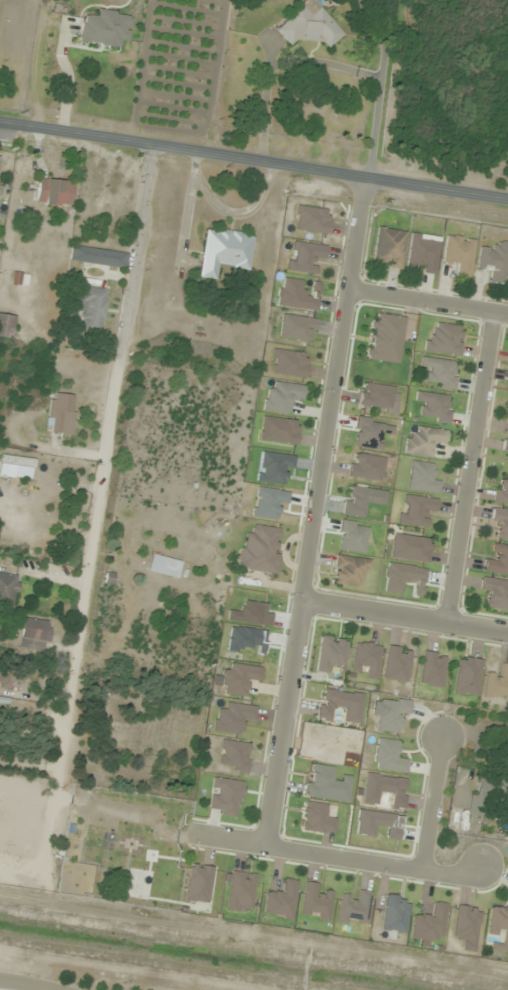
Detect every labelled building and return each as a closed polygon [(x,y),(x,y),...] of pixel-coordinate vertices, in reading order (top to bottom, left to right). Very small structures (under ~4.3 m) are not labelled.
[(308,45),(317,37),(328,49),(344,35),(314,0),(307,0),(275,28),(290,46),(300,36),(308,45)] [(83,16),(79,42),(119,49),(120,40),(129,41),(133,15),(98,9),(97,18),(83,16)] [(72,181),(38,180),(38,205),(72,205),(72,181)] [(331,210),(298,206),(295,230),(328,234),(331,210)] [(371,264),(401,269),(407,232),(377,227),(371,264)] [(206,228),(199,278),(217,280),(219,266),(250,270),(255,235),(206,228)] [(442,238),(411,233),(406,265),(416,267),(415,272),(436,275),(442,238)] [(475,239),(446,235),(442,265),(461,267),(459,278),(470,279),(475,239)] [(315,274),(317,259),(324,260),(326,246),(293,241),(289,270),(315,274)] [(492,241),(491,249),(480,248),(477,270),(489,271),(488,282),(504,284),(507,253),(507,243),(492,241)] [(127,253),(72,246),(70,261),(125,268),(127,253)] [(304,281),(282,278),(277,305),(316,311),(319,293),(303,290),(304,281)] [(78,331),(103,334),(107,289),(82,287),(78,331)] [(0,313),(0,337),(10,340),(15,317),(0,313)] [(406,318),(373,313),(366,359),(399,363),(406,318)] [(280,338),(312,341),(315,318),(283,315),(280,338)] [(436,332),(428,331),(425,351),(459,356),(464,327),(437,323),(436,332)] [(271,372),(306,378),(310,355),(275,349),(271,372)] [(454,389),(457,362),(422,357),(421,367),(430,368),(428,385),(454,389)] [(267,390),(264,411),(290,415),(293,396),(304,397),(305,386),(276,382),(275,391),(267,390)] [(400,389),(363,382),(359,407),(396,414),(400,389)] [(424,403),(422,420),(449,423),(452,396),(417,392),(416,402),(424,403)] [(72,435),(77,396),(52,393),(46,432),(72,435)] [(260,440),(296,445),(300,422),(264,416),(260,440)] [(381,440),(391,441),(393,421),(356,418),(354,447),(381,449),(381,440)] [(408,434),(404,453),(433,458),(435,442),(446,444),(448,431),(418,426),(417,435),(408,434)] [(349,476),(382,482),(386,458),(353,453),(349,476)] [(35,459),(3,456),(3,463),(34,467),(35,459)] [(440,477),(432,476),(434,464),(412,461),(408,489),(438,494),(440,477)] [(498,479),(495,503),(507,505),(507,480),(498,479)] [(343,515),(364,518),(366,507),(384,510),(387,492),(347,486),(343,515)] [(399,524),(425,527),(427,509),(436,510),(438,499),(403,494),(399,524)] [(499,526),(498,540),(507,540),(507,510),(493,510),(492,526),(499,526)] [(338,549),(365,553),(369,524),(342,520),(338,549)] [(274,574),(280,528),(254,525),(253,534),(244,533),(239,570),(274,574)] [(391,557),(428,563),(431,540),(394,534),(391,557)] [(496,543),(493,561),(485,560),(484,571),(507,575),(507,545),(496,543)] [(177,579),(181,561),(152,554),(148,572),(177,579)] [(332,583),(360,588),(362,577),(368,578),(371,560),(337,555),(332,583)] [(427,569),(388,562),(383,591),(402,595),(404,583),(416,585),(414,596),(422,597),(427,569)] [(0,573),(0,606),(16,607),(19,575),(0,573)] [(507,610),(507,581),(482,578),(481,594),(489,595),(488,607),(507,610)] [(50,647),(50,620),(22,620),(22,647),(50,647)] [(316,671),(335,674),(336,665),(345,667),(349,641),(321,636),(316,671)] [(382,646),(356,643),(352,670),(368,672),(368,678),(378,679),(382,646)] [(411,649),(387,647),(384,680),(408,682),(411,649)] [(419,684),(440,689),(448,657),(426,652),(419,684)] [(453,694),(478,698),(483,660),(459,656),(453,694)] [(220,693),(247,698),(250,680),(260,681),(262,668),(232,663),(231,671),(224,670),(220,693)] [(507,700),(507,665),(500,664),(499,674),(487,673),(484,697),(507,700)] [(360,726),(364,694),(322,688),(318,719),(333,721),(334,711),(346,712),(344,724),(360,726)] [(375,731),(405,735),(409,700),(380,696),(375,731)] [(214,732),(242,735),(245,716),(255,718),(257,706),(227,702),(226,712),(216,710),(214,732)] [(407,761),(398,760),(400,741),(377,738),(373,769),(406,773),(407,761)] [(250,744),(223,740),(219,769),(247,773),(250,744)] [(408,779),(366,773),(362,804),(379,806),(380,795),(390,797),(389,807),(404,809),(408,779)] [(507,804),(507,778),(475,774),(470,819),(488,821),(491,802),(507,804)] [(239,817),(243,781),(213,778),(209,813),(239,817)] [(327,805),(304,803),(302,831),(334,834),(336,817),(327,816),(327,805)] [(402,816),(359,811),(356,834),(374,837),(375,827),(389,829),(387,838),(399,840),(402,816)] [(214,868),(191,863),(184,900),(208,904),(214,868)] [(252,912),(257,875),(232,871),(227,908),(252,912)] [(263,915),(292,920),(298,881),(280,879),(278,891),(267,890),(263,915)] [(300,916),(329,920),(333,894),(320,892),(321,885),(305,883),(300,916)] [(338,922),(367,926),(371,893),(361,892),(360,900),(341,897),(338,922)] [(382,930),(406,933),(410,899),(386,896),(382,930)] [(411,939),(443,942),(447,904),(435,903),(434,916),(413,914),(411,939)] [(492,903),(486,934),(499,937),(497,947),(507,949),(507,906),(492,903)] [(481,909),(457,906),(452,938),(462,940),(461,950),(475,952),(481,909)]
